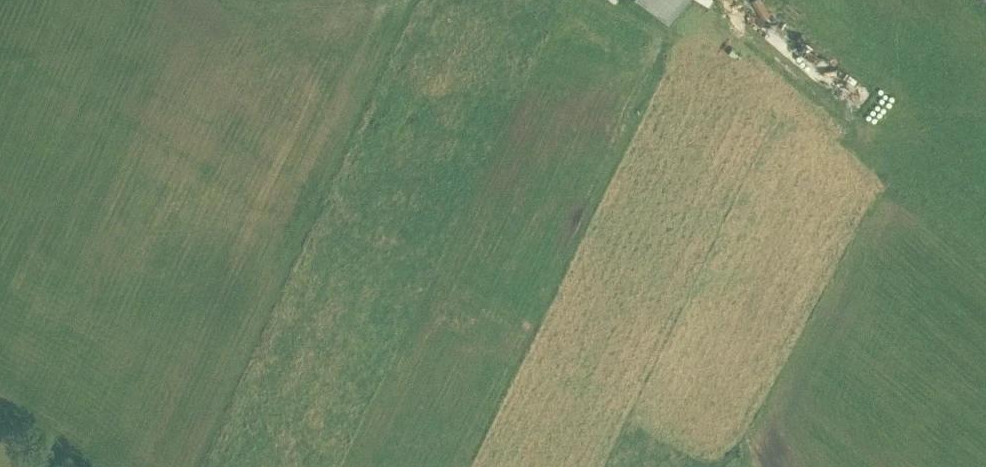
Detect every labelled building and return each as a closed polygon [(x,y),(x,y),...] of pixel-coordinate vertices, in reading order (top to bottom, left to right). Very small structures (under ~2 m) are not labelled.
[(756,0),(728,0),(741,14),(756,0)]
